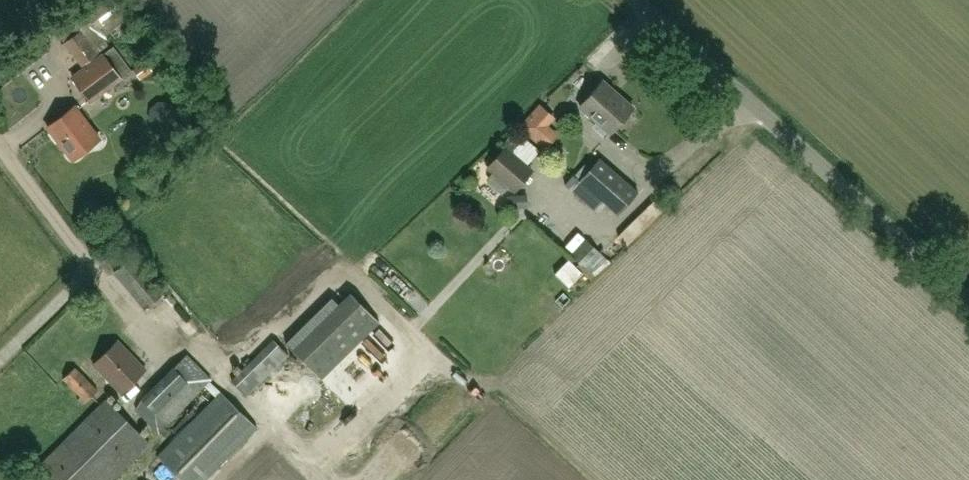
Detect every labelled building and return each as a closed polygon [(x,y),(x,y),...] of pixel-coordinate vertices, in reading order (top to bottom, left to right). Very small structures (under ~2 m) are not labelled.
[(82,65),(99,53),(82,30),(90,23),(84,15),(58,35),(82,65)] [(103,54),(72,77),(90,101),(121,78),(103,54)] [(610,132),(633,107),(603,79),(580,105),(610,132)] [(72,159),(99,137),(74,105),(47,126),(72,159)] [(526,135),(515,148),(530,162),(541,149),(526,135)] [(489,177),(489,182),(500,191),(504,190),(509,185),(515,190),(532,170),(505,147),(488,167),(494,172),(489,177)] [(618,213),(638,191),(600,158),(580,180),(618,213)] [(137,188),(146,181),(138,171),(130,178),(137,188)] [(597,244),(578,250),(584,269),(603,263),(597,244)] [(145,308),(164,292),(133,255),(115,271),(145,308)] [(324,372),(384,323),(377,314),(336,347),(332,341),(326,346),(319,337),(327,330),(313,313),(291,331),(324,372)] [(246,396),(289,353),(274,338),(231,380),(246,396)] [(118,396),(144,372),(117,344),(91,368),(118,396)] [(159,433),(212,377),(186,352),(140,399),(135,408),(159,433)] [(78,399),(83,404),(98,389),(76,366),(63,378),(81,396),(78,399)] [(258,427),(221,391),(157,455),(183,479),(205,479),(258,427)] [(151,441),(106,397),(32,471),(41,479),(112,479),(151,441)]
